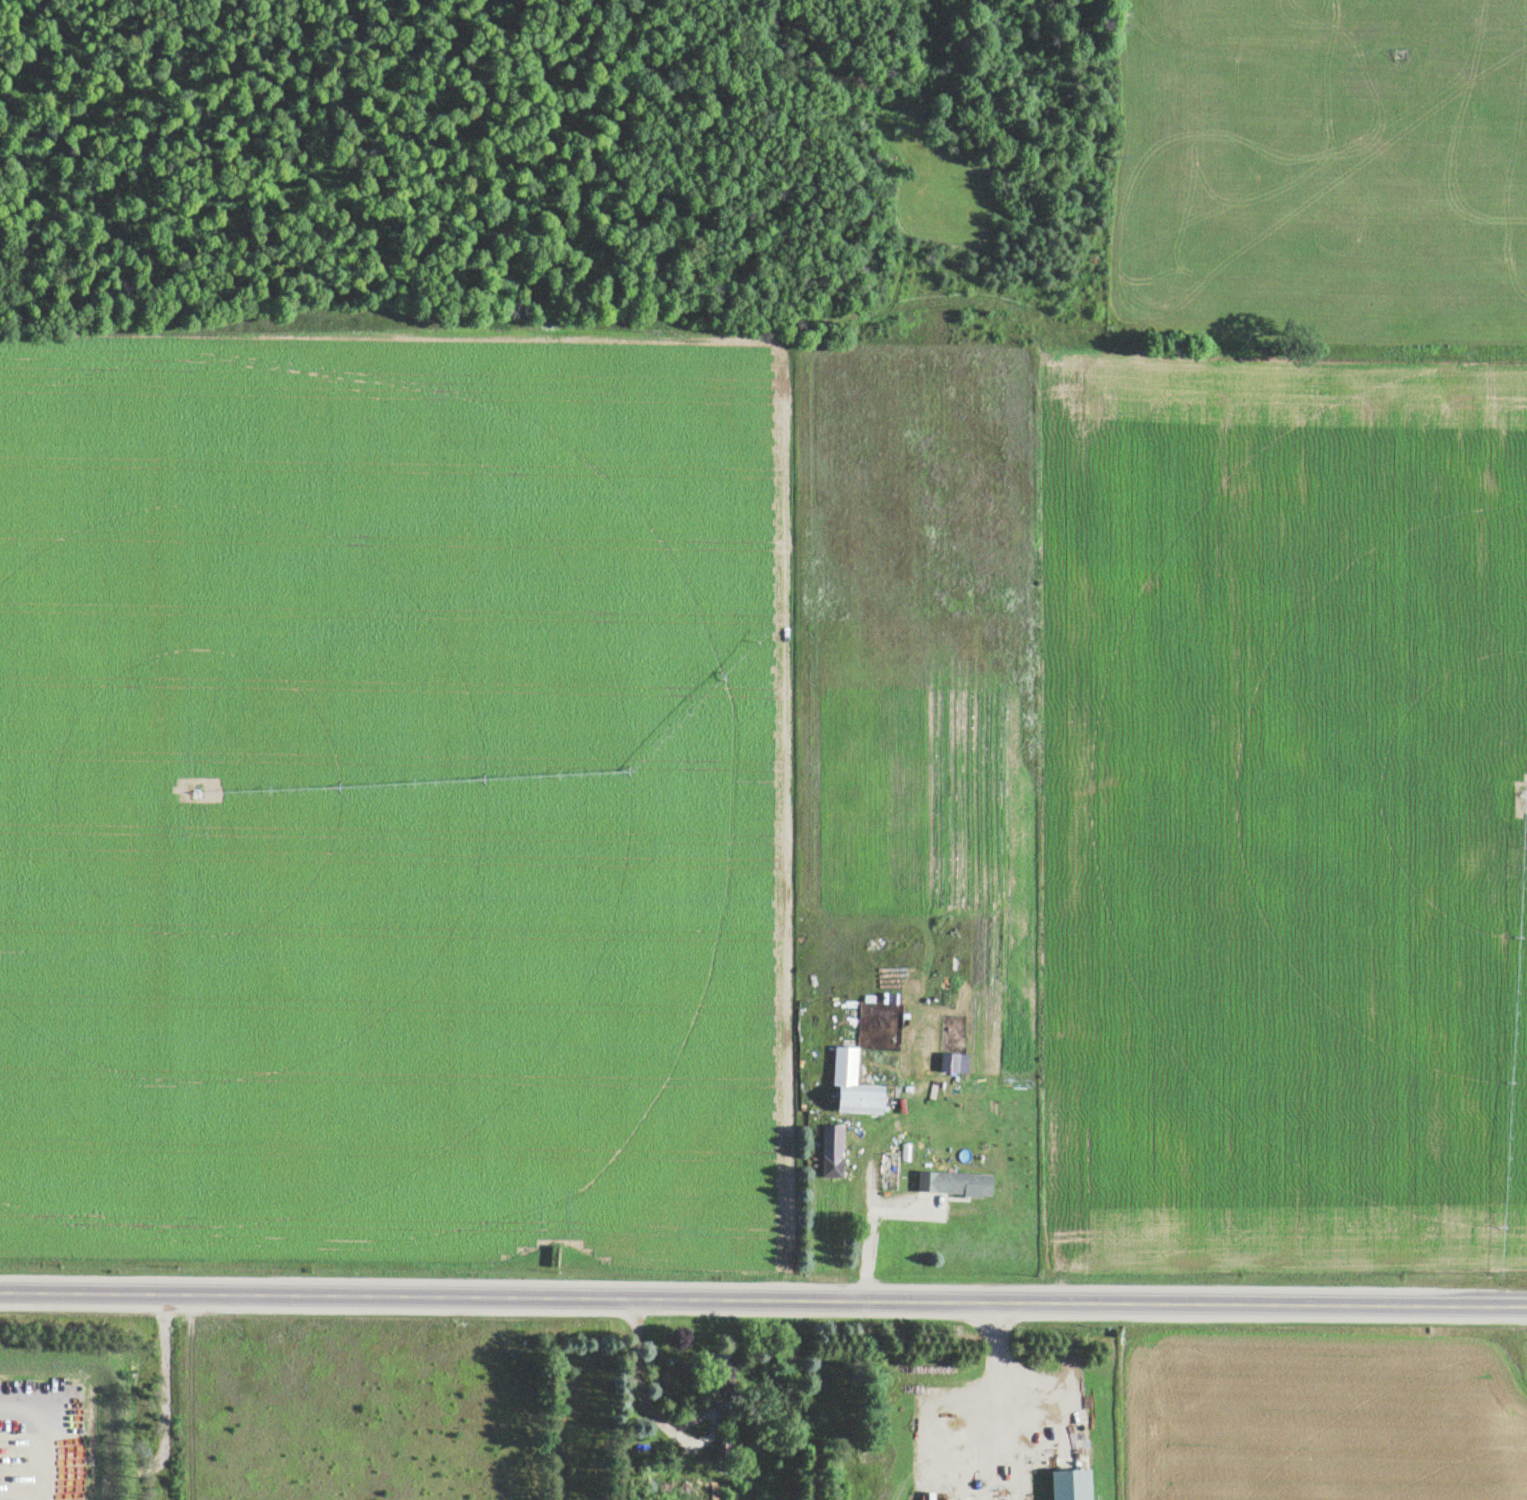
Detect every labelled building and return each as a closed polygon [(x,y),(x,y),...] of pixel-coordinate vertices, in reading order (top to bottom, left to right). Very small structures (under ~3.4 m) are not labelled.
[(858,1044),(834,1044),(833,1084),(840,1084),(840,1110),(886,1112),(887,1084),(857,1083),(858,1044)] [(967,1052),(940,1051),(939,1070),(967,1071),(967,1052)] [(842,1122),(821,1122),(821,1175),(842,1175),(842,1122)] [(916,1191),(992,1193),(992,1172),(917,1169),(916,1191)] [(725,1441),(714,1442),(715,1458),(726,1457),(725,1441)] [(21,1496),(20,1458),(0,1459),(0,1497),(21,1496)] [(1053,1499),(1093,1499),(1093,1467),(1053,1467),(1053,1499)]
